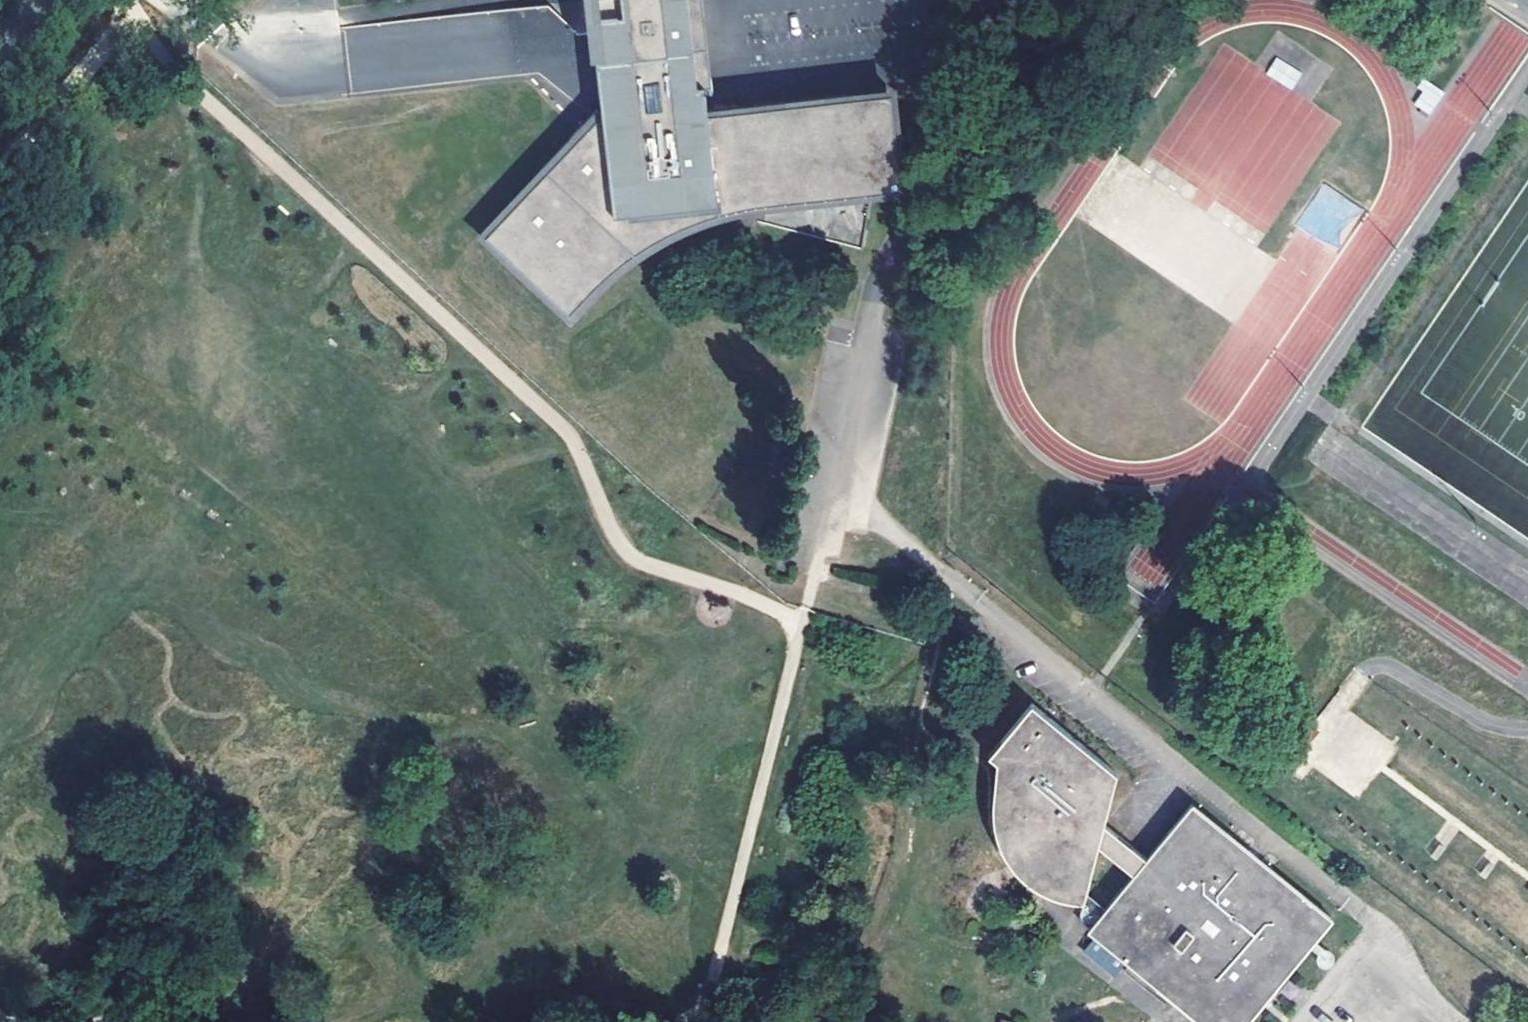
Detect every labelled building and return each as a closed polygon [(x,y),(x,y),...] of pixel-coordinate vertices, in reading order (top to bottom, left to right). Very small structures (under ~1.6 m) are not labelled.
[(593,65),(594,79),(598,101),(597,102),(591,108),(574,126),(480,232),(572,323),(634,261),(693,227),(728,216),(763,209),(763,213),(764,219),(863,245),(871,197),(908,193),(899,84),(891,84),(710,100),(706,89),(716,88),(705,0),(586,0),(593,65)] [(1292,89),(1302,73),(1276,57),(1266,73),(1292,89)] [(1193,805),(1147,860),(1104,825),(1118,774),(1031,707),(989,759),(997,766),(994,808),(995,830),(997,838),(999,844),(1002,852),(1007,860),(1016,872),(1020,877),(1025,882),(1030,886),(1037,890),(1049,897),(1056,900),(1060,901),(1068,903),(1079,904),(1083,904),(1099,847),(1134,876),(1089,932),(1200,1021),(1249,1021),(1333,919),(1193,805)]
